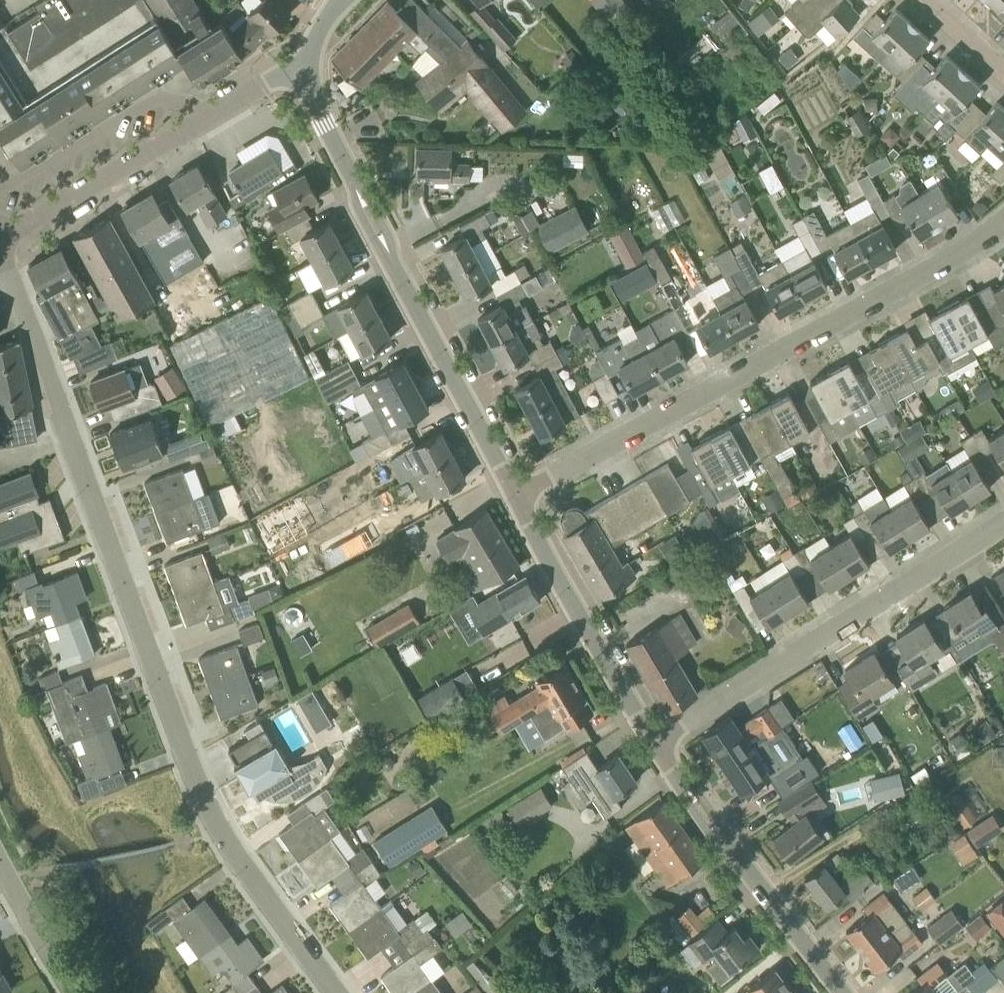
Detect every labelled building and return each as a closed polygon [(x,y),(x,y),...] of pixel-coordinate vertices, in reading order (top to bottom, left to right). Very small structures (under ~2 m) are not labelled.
[(155,76),(170,67),(172,69),(187,60),(181,52),(171,35),(148,0),(41,0),(35,4),(39,11),(8,31),(4,24),(0,17),(0,131),(21,165),(35,156),(33,153),(48,144),(50,147),(76,130),(74,128),(89,118),(91,121),(117,105),(115,102),(130,92),(131,95),(157,79),(155,76)] [(212,27),(195,0),(148,0),(171,35),(181,52),(187,60),(198,79),(203,80),(233,61),(222,44),(212,27)] [(249,11),(239,0),(221,17),(223,20),(244,54),(245,55),(269,33),(291,12),(279,0),(261,0),(249,11)] [(415,0),(408,0),(398,10),(388,0),(332,58),(361,86),(398,49),(424,75),(460,46),(415,0)] [(549,0),(533,0),(540,8),(549,0)] [(612,27),(633,11),(625,0),(592,0),(612,27)] [(739,4),(750,10),(756,0),(755,0),(741,0),(739,4)] [(796,23),(822,0),(794,0),(792,1),(792,7),(786,12),(796,23)] [(825,23),(837,36),(860,14),(851,4),(853,2),(852,0),(822,0),(796,23),(806,35),(812,35),(825,23)] [(992,4),(989,7),(1003,20),(1003,0),(987,0),(992,4)] [(505,48),(517,37),(499,16),(498,17),(484,2),(481,5),(478,2),(471,9),(487,27),(505,48)] [(746,21),(756,33),(777,16),(767,3),(746,21)] [(912,22),(897,8),(881,24),(873,16),(854,35),(864,44),(872,35),(888,49),(914,22),(913,21),(912,22)] [(233,61),(243,54),(244,54),(223,20),(212,27),(222,44),(233,61)] [(905,82),(923,62),(914,54),(930,38),(914,23),(914,22),(888,49),(905,65),(896,74),(905,82)] [(525,109),(468,40),(460,46),(424,75),(417,81),(441,109),(468,86),(503,129),(525,109)] [(963,69),(947,54),(932,71),(923,62),(905,82),(914,91),(923,81),(939,96),(964,69),(964,68),(963,69)] [(956,129),(974,109),(965,101),(980,84),(964,70),(965,69),(964,69),(939,96),(924,113),(933,121),(940,114),(956,129)] [(878,97),(865,98),(866,109),(878,109),(878,97)] [(998,101),(983,117),(974,109),(956,129),(981,152),(990,143),(1003,127),(1003,106),(998,101)] [(853,109),(845,117),(858,129),(866,121),(853,109)] [(747,112),(735,122),(742,136),(755,129),(747,112)] [(889,125),(880,136),(892,146),(902,135),(889,125)] [(990,143),(1003,156),(1003,127),(990,143)] [(434,180),(469,180),(469,163),(451,163),(451,147),(418,147),(418,172),(434,173),(434,180)] [(283,169),(270,148),(230,171),(235,180),(234,181),(241,192),(230,198),(235,207),(302,167),(301,166),(297,168),(294,163),(295,163),(295,162),(283,169)] [(879,170),(873,160),(866,164),(872,174),(879,170)] [(992,173),(1001,181),(1003,178),(1003,160),(992,173)] [(227,213),(198,164),(171,180),(188,207),(197,201),(202,209),(200,210),(208,224),(227,213)] [(939,224),(958,213),(947,193),(957,187),(943,164),(932,171),(933,173),(939,182),(931,187),(920,193),(939,224)] [(301,219),(296,210),(318,198),(305,173),(275,189),(282,202),(269,209),(281,230),(285,228),(301,219)] [(872,262),(897,249),(880,218),(891,213),(884,200),(869,173),(858,179),(875,209),(851,222),(859,237),(872,262)] [(920,193),(910,178),(901,184),(900,192),(896,195),(895,194),(884,200),(891,213),(897,224),(908,217),(920,236),(939,224),(920,193)] [(165,211),(152,191),(123,208),(183,310),(200,300),(175,257),(196,245),(173,206),(165,211)] [(672,197),(651,208),(662,230),(684,218),(672,197)] [(551,249),(588,230),(576,206),(539,226),(551,249)] [(533,208),(523,214),(527,221),(530,227),(541,222),(533,208)] [(455,272),(480,259),(480,258),(473,243),(486,237),(482,228),(492,223),(485,211),(460,224),(466,235),(442,248),(455,272)] [(315,229),(308,217),(310,216),(310,215),(301,219),(285,228),(293,241),(301,237),(313,260),(342,244),(330,221),(315,229)] [(152,301),(155,300),(109,216),(74,235),(82,250),(108,296),(113,306),(120,318),(152,301)] [(804,299),(828,286),(811,256),(822,250),(810,229),(803,216),(793,222),(806,246),(782,259),(804,299)] [(527,221),(519,226),(524,234),(532,230),(530,227),(527,221)] [(827,234),(822,223),(810,229),(822,250),(832,245),(849,275),(872,262),(859,237),(851,222),(827,234)] [(326,283),(355,267),(342,244),(313,260),(326,283)] [(638,244),(620,254),(628,268),(646,259),(638,244)] [(654,244),(643,249),(650,262),(660,256),(654,244)] [(714,255),(732,287),(714,297),(735,336),(759,323),(742,293),(753,287),(735,254),(731,246),(714,255)] [(37,296),(59,339),(60,338),(71,358),(74,357),(80,372),(118,357),(112,341),(97,347),(86,352),(75,330),(85,325),(99,317),(98,314),(91,301),(74,270),(82,266),(75,254),(67,258),(61,247),(60,247),(61,249),(31,265),(30,264),(29,264),(44,292),(37,296)] [(758,272),(745,248),(735,254),(753,287),(763,281),(780,312),(804,299),(782,259),(758,272)] [(672,278),(660,256),(650,262),(675,308),(687,301),(674,277),(672,278)] [(506,274),(501,265),(488,273),(480,258),(480,259),(455,272),(467,296),(492,283),(497,294),(522,281),(520,279),(531,273),(525,263),(506,274)] [(648,261),(630,270),(640,291),(658,281),(648,261)] [(523,306),(519,298),(528,293),(522,281),(497,294),(503,305),(479,318),(492,342),(517,329),(534,319),(526,304),(523,306)] [(993,290),(999,300),(988,305),(1000,326),(1003,334),(1003,284),(993,290)] [(295,314),(318,302),(312,289),(288,302),(290,305),(294,313),(295,314)] [(350,329),(380,314),(367,291),(338,306),(350,329)] [(101,296),(91,301),(98,314),(113,306),(108,296),(105,298),(103,295),(101,296)] [(210,424),(235,412),(311,376),(273,295),(170,343),(209,424),(210,424)] [(675,308),(688,332),(699,327),(711,349),(735,336),(714,297),(713,295),(700,302),(697,296),(687,301),(675,308)] [(968,295),(949,306),(969,343),(976,354),(994,344),(996,348),(1003,344),(1003,334),(1000,326),(988,305),(985,300),(984,301),(987,308),(978,313),(968,295)] [(295,314),(301,327),(325,314),(318,302),(295,314)] [(969,343),(949,306),(930,316),(936,327),(925,333),(939,360),(944,368),(947,373),(977,357),(976,354),(969,343)] [(676,339),(688,332),(675,308),(649,322),(661,343),(647,350),(661,376),(688,362),(676,339)] [(294,313),(287,316),(288,318),(294,330),(301,327),(295,314),(294,313)] [(352,358),(363,353),(392,337),(380,314),(350,329),(340,335),(352,358)] [(543,345),(539,336),(542,335),(534,319),(517,329),(492,342),(504,366),(529,353),(535,363),(557,352),(551,341),(543,345)] [(915,339),(909,327),(889,338),(910,376),(917,387),(918,390),(922,388),(926,377),(944,368),(939,360),(925,333),(915,339)] [(622,337),(602,347),(596,350),(600,358),(607,371),(609,375),(622,369),(634,391),(661,376),(647,350),(639,335),(625,342),(622,337)] [(866,365),(889,408),(893,407),(901,402),(898,397),(917,387),(910,376),(889,338),(870,348),(876,360),(866,365)] [(19,340),(0,344),(0,415),(1,415),(7,444),(37,438),(31,408),(33,408),(19,340)] [(568,391),(556,368),(557,352),(535,363),(541,375),(516,388),(529,412),(568,391)] [(592,361),(589,371),(593,378),(607,371),(599,357),(592,361)] [(322,389),(355,372),(349,359),(316,377),(322,389)] [(855,371),(849,360),(830,370),(851,408),(869,398),(878,415),(885,411),(889,408),(866,365),(855,371)] [(417,384),(404,361),(362,383),(355,372),(322,389),(328,401),(339,396),(354,388),(357,393),(365,389),(375,407),(417,384)] [(136,365),(126,368),(91,381),(93,385),(91,387),(94,396),(97,396),(101,408),(109,406),(115,420),(162,402),(155,384),(151,381),(147,383),(141,367),(136,365)] [(860,425),(851,408),(830,370),(811,381),(817,392),(806,398),(821,424),(830,441),(860,425)] [(619,394),(609,375),(607,371),(593,378),(606,402),(619,394)] [(181,377),(162,389),(168,399),(187,387),(181,377)] [(989,380),(973,388),(981,402),(997,393),(989,380)] [(375,407),(386,429),(399,422),(400,422),(429,407),(417,384),(375,407)] [(542,436),(581,415),(568,391),(529,412),(542,436)] [(796,403),(790,392),(771,403),(791,440),(821,424),(806,398),(796,403)] [(797,451),(791,440),(771,403),(751,413),(764,435),(754,441),(748,429),(747,430),(761,457),(788,506),(801,499),(796,490),(780,460),(797,451)] [(161,440),(153,417),(110,433),(123,467),(134,463),(138,472),(192,452),(186,436),(171,441),(169,437),(161,440)] [(737,436),(730,425),(711,435),(732,473),(761,457),(747,430),(737,436)] [(989,439),(982,428),(972,434),(985,455),(995,448),(1003,463),(1003,429),(989,439)] [(373,436),(363,441),(370,454),(392,442),(386,430),(387,429),(386,429),(373,436)] [(413,446),(402,452),(414,475),(454,453),(442,430),(412,446),(413,446)] [(920,430),(894,438),(900,456),(926,448),(920,430)] [(971,500),(991,487),(975,461),(985,455),(972,434),(962,441),(972,457),(952,470),(971,500)] [(710,505),(722,498),(741,488),(732,473),(711,435),(692,446),(698,457),(687,463),(710,505)] [(363,441),(350,448),(357,461),(370,454),(363,441)] [(392,442),(370,454),(376,466),(392,458),(399,454),(392,442)] [(427,498),(437,492),(466,477),(454,453),(414,475),(427,498)] [(612,546),(691,500),(669,463),(584,512),(581,509),(577,507),(573,507),(566,511),(564,515),(563,520),(565,524),(570,532),(563,536),(589,579),(603,571),(601,568),(610,563),(614,570),(623,564),(612,546)] [(156,512),(194,498),(183,468),(145,482),(156,512)] [(971,500),(952,470),(932,482),(925,471),(915,477),(928,498),(937,492),(950,512),(971,500)] [(37,493),(38,493),(31,472),(0,483),(0,545),(19,537),(25,552),(65,538),(55,510),(44,514),(37,493)] [(915,477),(913,479),(905,484),(911,495),(891,507),(910,537),(930,525),(918,504),(928,498),(915,477)] [(234,484),(223,487),(226,496),(237,492),(234,484)] [(891,507),(884,496),(864,508),(858,499),(848,505),(855,515),(854,515),(867,535),(877,529),(890,550),(910,537),(891,507)] [(167,542),(205,528),(194,498),(156,512),(167,542)] [(407,524),(430,512),(423,499),(400,512),(407,524)] [(701,509),(694,520),(709,548),(725,539),(707,506),(701,509)] [(469,580),(475,591),(520,564),(487,508),(455,527),(455,528),(437,539),(450,560),(457,556),(470,580),(469,580)] [(850,575),(870,562),(857,542),(867,535),(854,515),(844,522),(851,533),(831,545),(850,575)] [(226,532),(209,539),(214,553),(232,546),(226,532)] [(687,551),(685,549),(677,536),(676,535),(660,545),(670,561),(687,551)] [(850,575),(831,545),(825,535),(805,547),(804,546),(794,553),(807,573),(817,567),(830,588),(850,575)] [(176,594),(214,580),(203,551),(165,565),(176,594)] [(789,613),(809,600),(797,579),(807,573),(794,553),(783,559),(790,570),(770,583),(789,613)] [(636,574),(628,561),(623,564),(614,570),(610,563),(601,568),(603,571),(589,579),(600,597),(636,574)] [(39,581),(35,570),(15,578),(20,590),(26,587),(37,617),(52,611),(57,623),(81,614),(76,601),(87,597),(77,571),(44,583),(43,579),(39,581)] [(484,634),(541,600),(526,575),(469,609),(479,625),(484,634)] [(250,598),(239,602),(224,608),(214,580),(176,594),(187,624),(225,611),(224,610),(231,607),(235,619),(255,612),(250,598)] [(769,625),(789,613),(770,583),(751,595),(744,584),(734,590),(746,611),(756,604),(769,625)] [(981,606),(971,590),(945,606),(947,609),(937,616),(939,620),(952,640),(978,623),(983,631),(997,623),(985,604),(981,606)] [(378,646),(421,622),(409,603),(366,628),(378,646)] [(60,666),(95,653),(81,614),(57,623),(57,624),(46,628),(60,666)] [(689,649),(671,619),(659,626),(658,626),(627,644),(667,712),(698,693),(676,656),(689,649)] [(952,640),(939,620),(929,626),(925,619),(897,636),(910,656),(897,665),(911,688),(938,672),(928,655),(952,640)] [(245,644),(249,642),(265,637),(260,623),(240,630),(244,643),(245,644)] [(993,631),(996,636),(1003,648),(1003,625),(1000,627),(993,631)] [(210,688),(248,674),(237,645),(237,644),(199,658),(210,688)] [(859,714),(877,703),(899,689),(875,651),(846,669),(852,679),(841,686),(859,714)] [(538,709),(551,701),(546,693),(573,677),(565,663),(537,680),(540,684),(516,699),(509,702),(505,696),(490,705),(494,712),(491,713),(502,731),(531,714),(538,709)] [(275,666),(263,671),(268,683),(280,678),(275,666)] [(44,689),(63,682),(59,670),(39,677),(44,689)] [(221,718),(259,704),(248,674),(210,688),(221,718)] [(566,729),(594,712),(573,677),(546,693),(551,701),(538,709),(531,714),(546,738),(565,726),(566,729)] [(420,701),(433,721),(466,699),(453,679),(420,701)] [(48,701),(68,694),(63,682),(44,689),(48,701)] [(86,735),(109,726),(104,713),(116,708),(106,683),(71,696),(86,735)] [(314,689),(299,697),(305,707),(320,698),(314,689)] [(725,764),(752,746),(748,739),(763,729),(768,736),(781,727),(783,726),(769,706),(738,727),(731,716),(704,734),(725,764)] [(265,729),(260,721),(246,730),(250,737),(229,750),(237,764),(235,765),(236,768),(239,766),(243,773),(240,775),(241,776),(249,790),(252,789),(253,789),(258,793),(264,796),(275,799),(287,799),(298,797),(308,792),(316,785),(323,776),(328,766),(320,753),(308,760),(290,765),(283,752),(277,742),(274,743),(265,729)] [(89,778),(124,765),(109,726),(86,735),(74,739),(89,778)] [(951,739),(950,747),(958,751),(967,745),(968,737),(960,733),(951,739)] [(752,746),(725,764),(743,791),(769,774),(759,759),(773,750),(765,738),(764,737),(752,746)] [(811,778),(832,765),(823,749),(801,762),(811,778)] [(599,767),(588,751),(589,751),(588,750),(563,767),(587,802),(594,798),(606,817),(624,805),(623,804),(622,804),(616,795),(637,780),(619,753),(599,767)] [(924,765),(910,774),(917,785),(931,777),(924,765)] [(881,775),(870,778),(875,800),(886,797),(907,792),(901,770),(881,775)] [(84,798),(104,790),(99,778),(80,786),(84,798)] [(808,815),(828,803),(814,780),(780,800),(788,813),(795,822),(775,837),(792,860),(824,836),(808,815)] [(299,860),(331,836),(315,814),(336,799),(327,787),(304,802),(311,811),(280,833),(299,860)] [(542,788),(509,809),(521,827),(553,806),(542,788)] [(962,829),(978,819),(960,792),(944,802),(962,829)] [(634,861),(645,852),(668,886),(706,859),(664,800),(638,818),(626,827),(635,840),(625,848),(634,861)] [(433,804),(376,840),(392,866),(449,829),(433,804)] [(871,837),(896,821),(888,807),(862,823),(871,837)] [(489,838),(510,825),(505,816),(483,831),(489,838)] [(976,824),(967,830),(977,845),(986,839),(976,824)] [(961,865),(977,855),(962,833),(947,843),(961,865)] [(344,853),(331,836),(299,860),(318,886),(350,863),(356,872),(373,860),(364,847),(354,854),(348,859),(344,853)] [(831,872),(845,862),(838,853),(824,864),(824,863),(806,877),(828,906),(846,893),(851,899),(876,880),(865,866),(841,884),(831,872)] [(349,930),(382,907),(376,898),(386,891),(376,877),(382,873),(373,860),(356,872),(362,881),(330,904),(349,930)] [(928,887),(913,897),(923,910),(937,899),(928,887)] [(876,944),(890,933),(907,921),(885,892),(864,908),(869,914),(847,931),(862,950),(874,940),(876,944)] [(988,910),(1003,930),(1003,897),(988,910)] [(209,947),(229,932),(205,899),(175,921),(199,954),(209,947)] [(693,934),(705,925),(689,905),(677,915),(693,934)] [(155,932),(174,918),(166,907),(147,921),(155,932)] [(405,944),(423,931),(416,920),(414,918),(408,922),(404,916),(394,923),(382,907),(349,930),(368,957),(398,935),(405,944)] [(939,942),(964,924),(952,908),(928,926),(939,942)] [(463,910),(450,920),(460,933),(473,924),(463,910)] [(981,915),(970,924),(981,936),(991,928),(981,915)] [(903,958),(923,942),(907,921),(890,933),(876,944),(874,940),(862,950),(876,969),(898,952),(903,958)] [(722,937),(711,923),(682,947),(696,965),(716,950),(721,956),(708,966),(721,982),(735,971),(732,967),(759,946),(749,934),(744,938),(735,926),(722,937)] [(428,929),(424,932),(423,931),(405,944),(412,954),(382,976),(394,992),(413,992),(433,978),(422,962),(443,947),(436,937),(435,938),(428,929)] [(241,942),(233,930),(229,932),(209,947),(199,954),(213,974),(223,966),(234,981),(264,959),(248,937),(241,942)] [(992,966),(1003,981),(1003,956),(992,966)] [(498,990),(474,960),(467,966),(489,992),(495,992),(498,990)] [(969,984),(977,978),(965,962),(949,975),(939,962),(918,978),(923,983),(910,992),(957,992),(969,984)] [(13,988),(0,967),(0,992),(5,992),(13,988)] [(776,968),(748,988),(751,992),(795,992),(776,968)] [(969,984),(977,992),(980,992),(998,979),(990,968),(989,968),(977,978),(969,984)] [(433,978),(413,992),(443,992),(433,978)] [(233,985),(222,992),(240,992),(233,985)] [(283,985),(271,992),(289,992),(283,985)]
